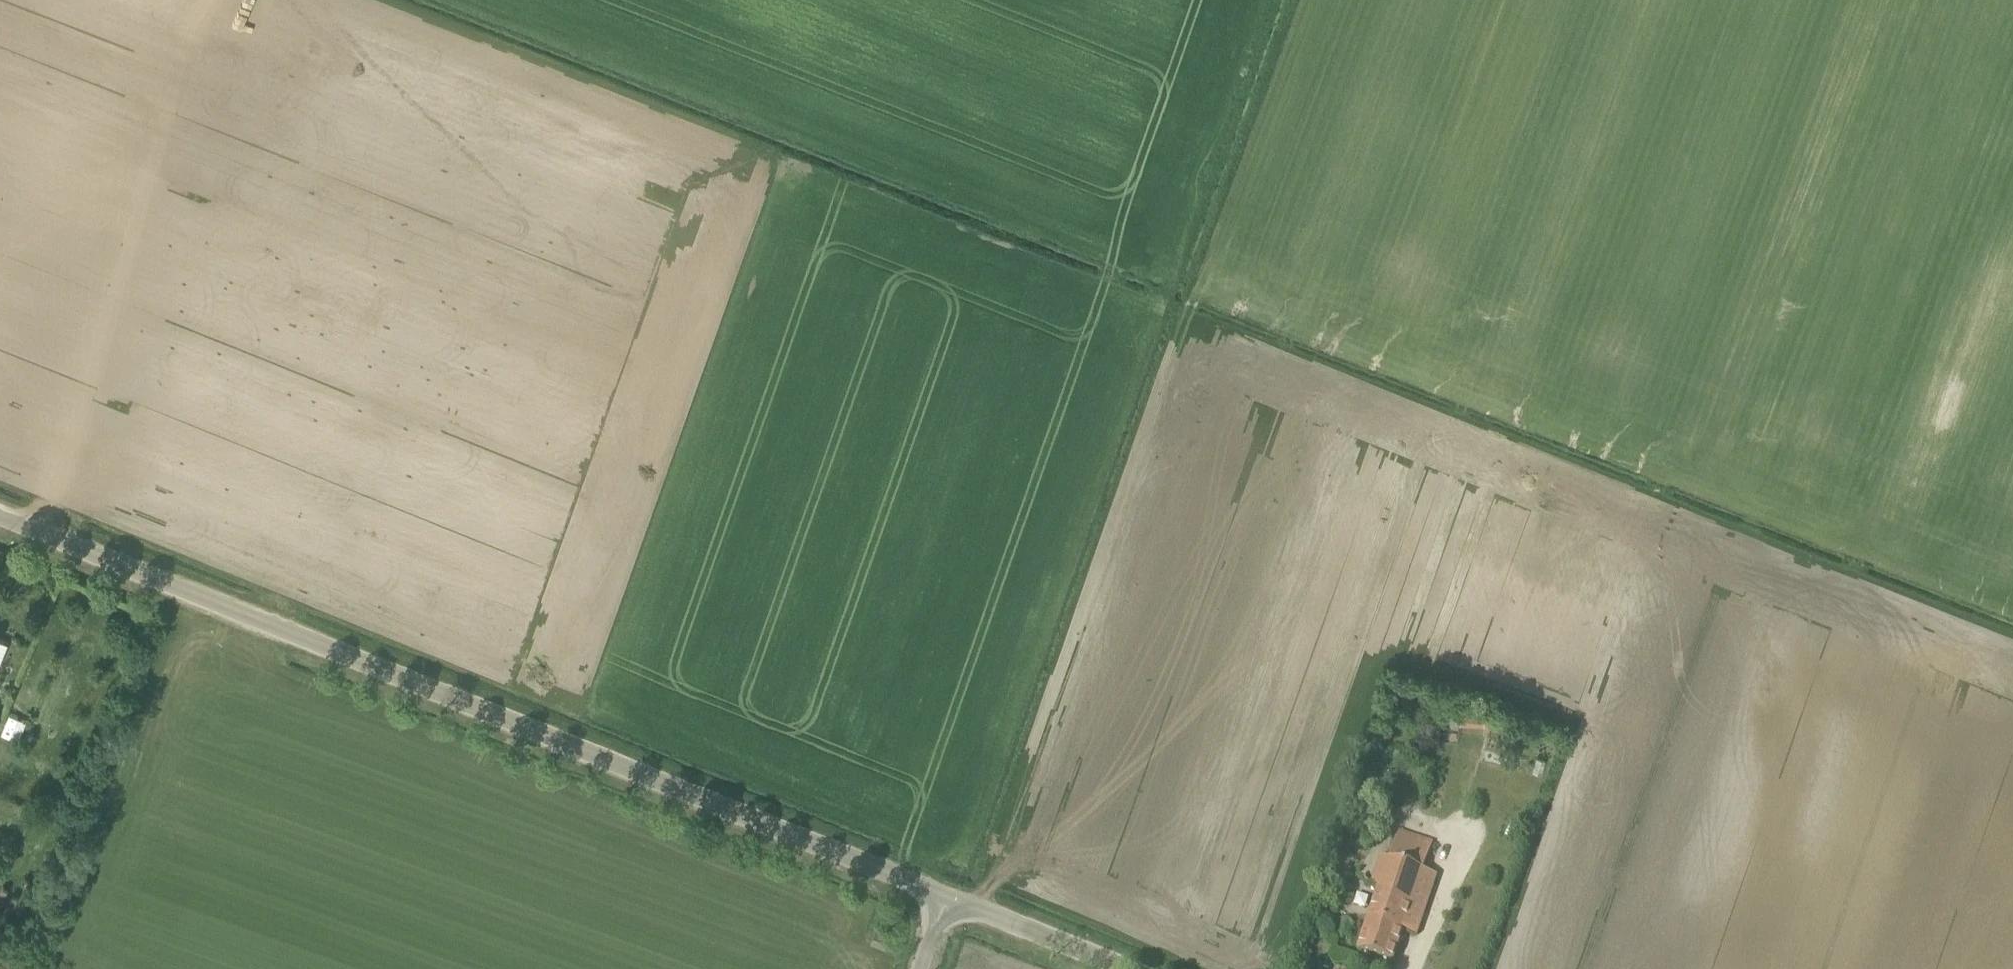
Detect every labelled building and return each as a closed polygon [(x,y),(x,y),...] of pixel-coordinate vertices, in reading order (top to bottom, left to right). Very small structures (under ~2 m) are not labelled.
[(1417,936),(1437,876),(1424,872),(1433,845),(1399,834),(1359,952),(1393,963),(1404,931),(1417,936)] [(885,943),(890,932),(876,927),(871,938),(885,943)]
